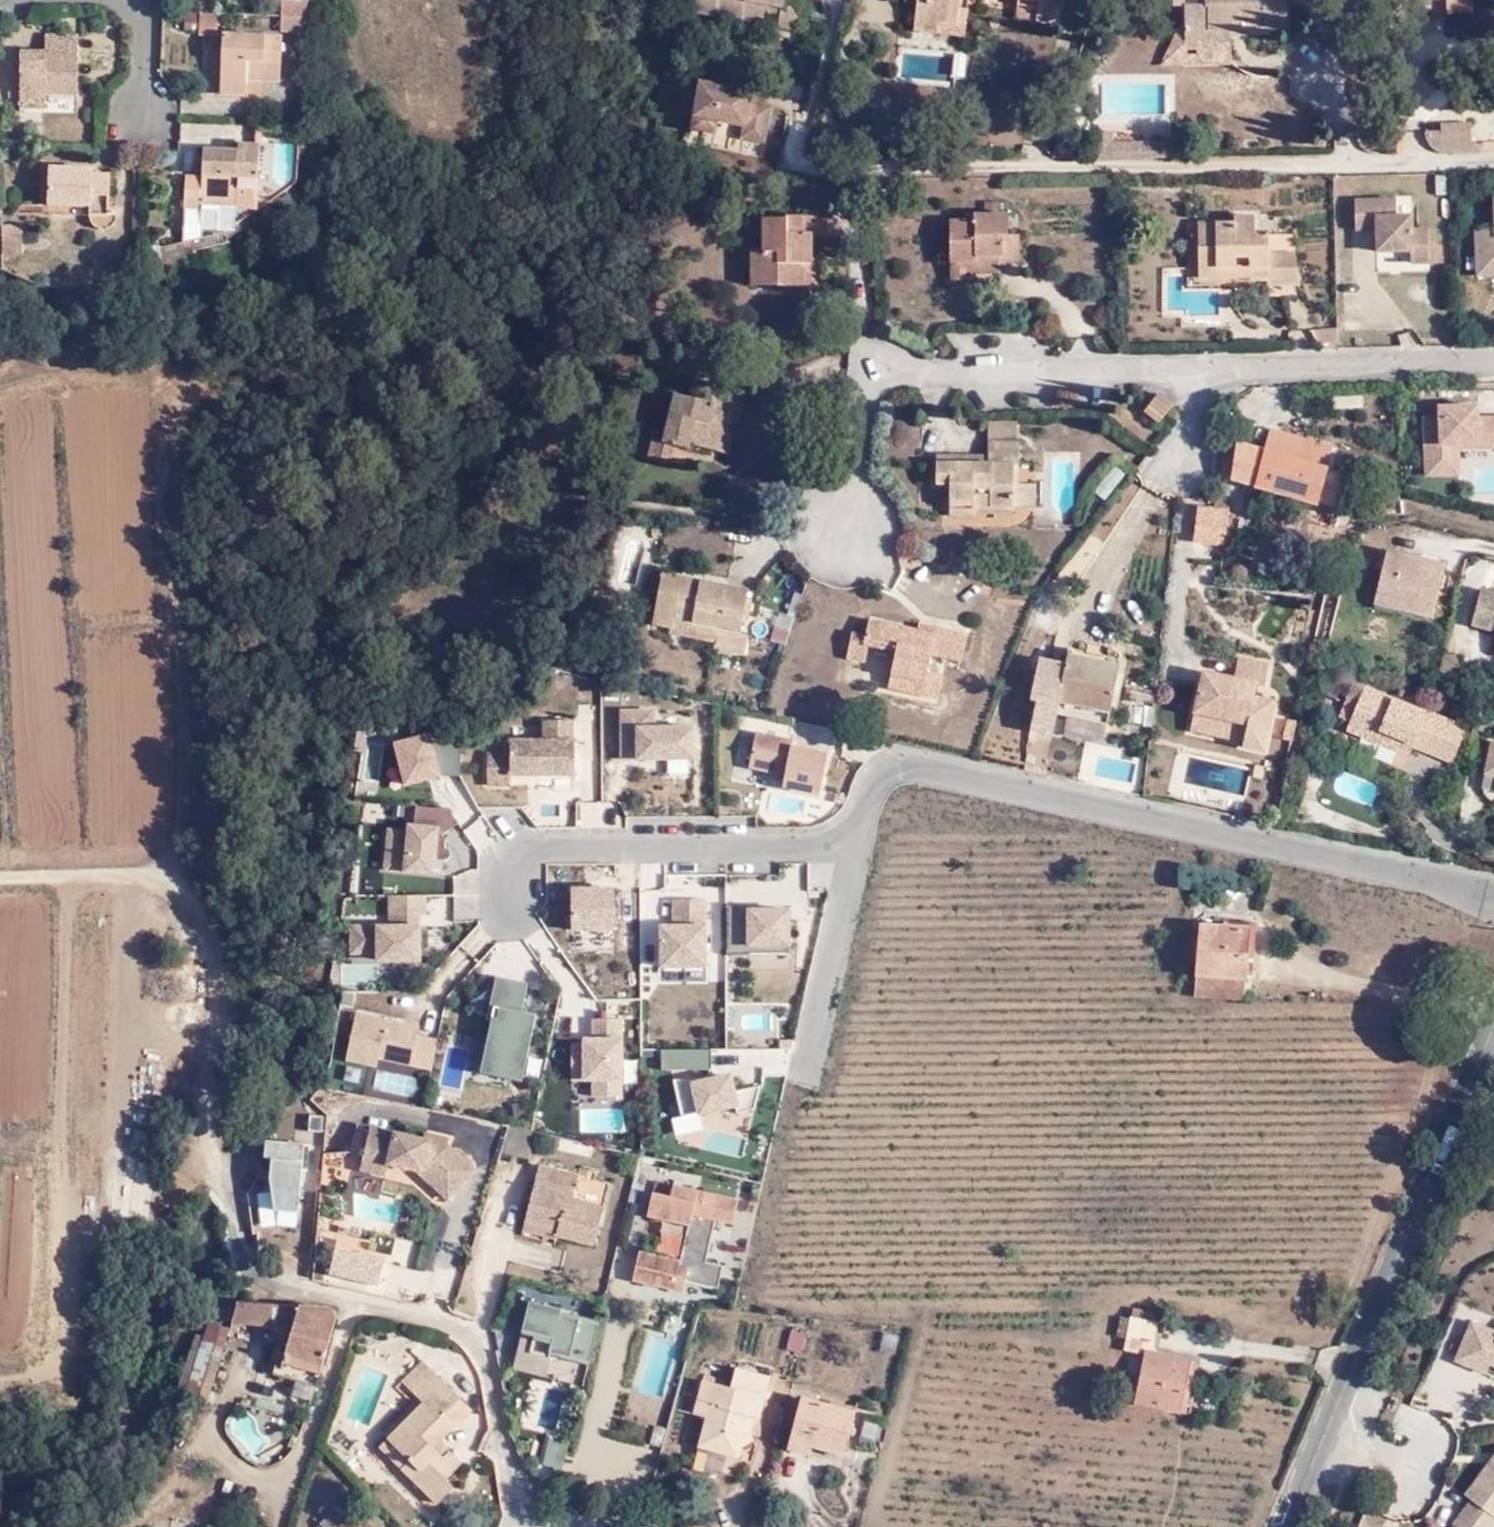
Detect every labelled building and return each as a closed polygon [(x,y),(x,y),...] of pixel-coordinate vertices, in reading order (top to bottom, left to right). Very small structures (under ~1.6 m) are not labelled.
[(705,12),(740,18),(741,12),(768,17),(768,22),(785,25),(790,0),(708,0),(705,12)] [(887,4),(901,7),(897,28),(919,32),(921,20),(940,23),(944,0),(888,0),(887,4)] [(954,0),(944,0),(940,23),(921,20),(919,32),(948,36),(954,0)] [(1002,2),(1023,5),(1022,17),(1044,20),(1047,0),(1002,0),(1002,2)] [(1201,5),(1181,5),(1181,43),(1226,43),(1226,35),(1265,34),(1265,29),(1282,29),(1283,0),(1201,0),(1201,5)] [(1000,15),(1022,17),(1023,5),(1002,2),(1000,15)] [(1471,14),(1471,6),(1445,6),(1445,15),(1471,14)] [(198,15),(200,33),(217,32),(216,13),(198,15)] [(302,37),(303,23),(277,23),(277,38),(302,37)] [(216,100),(240,101),(241,86),(274,87),(274,42),(218,41),(216,100)] [(38,42),(37,57),(68,58),(68,42),(38,42)] [(1226,54),(1226,43),(1181,43),(1182,54),(1226,54)] [(68,58),(37,57),(13,57),(12,110),(39,109),(39,102),(69,102),(68,58)] [(733,81),(692,73),(682,124),(705,128),(707,116),(733,121),(731,134),(754,138),(760,103),(739,99),(741,88),(732,86),(733,81)] [(1431,139),(1476,138),(1476,131),(1467,129),(1466,111),(1437,111),(1436,119),(1423,119),(1421,122),(1421,126),(1424,134),(1431,139)] [(202,206),(234,207),(234,196),(255,195),(258,152),(235,152),(235,159),(200,158),(198,186),(184,185),(182,216),(180,250),(156,256),(159,269),(193,262),(190,248),(199,246),(201,217),(201,213),(202,206)] [(44,174),(43,209),(84,209),(84,220),(103,220),(104,181),(84,181),(84,174),(44,174)] [(1349,189),(1348,219),(1371,220),(1372,242),(1404,242),(1405,255),(1425,255),(1424,219),(1407,220),(1406,207),(1391,207),(1390,190),(1349,189)] [(1491,251),(1492,234),(1493,234),(1493,193),(1491,227),(1471,227),(1470,272),(1493,273),(1493,251),(1491,251)] [(1231,212),(1211,211),(1191,212),(1194,257),(1233,255),(1233,246),(1244,246),(1246,265),(1264,264),(1267,264),(1268,263),(1267,242),(1266,224),(1252,224),(1252,204),(1232,204),(1231,212)] [(1211,204),(1211,211),(1231,212),(1232,204),(1211,204)] [(942,256),(968,255),(968,249),(993,249),(993,254),(1009,253),(1010,226),(998,226),(998,205),(966,205),(965,210),(941,212),(942,256)] [(234,214),(234,207),(202,206),(201,213),(234,214)] [(746,278),(793,278),(794,248),(806,247),(805,228),(819,227),(819,208),(778,207),(778,212),(756,212),(756,241),(745,242),(746,278)] [(43,220),(84,220),(84,209),(43,209),(43,220)] [(1290,222),(1266,224),(1267,242),(1290,239),(1290,222)] [(0,227),(0,258),(15,257),(12,227),(0,227)] [(1296,273),(1290,239),(1267,242),(1268,263),(1267,264),(1264,264),(1264,266),(1264,273),(1281,273),(1296,273)] [(1194,267),(1246,265),(1244,246),(1233,246),(1233,255),(1194,257),(1194,267)] [(806,278),(806,247),(794,248),(793,278),(806,278)] [(992,266),(993,254),(993,249),(968,249),(968,255),(968,267),(992,266)] [(968,267),(968,255),(942,256),(942,272),(968,272),(968,267)] [(1280,283),(1281,273),(1264,273),(1265,283),(1280,283)] [(685,371),(680,385),(694,389),(697,374),(685,371)] [(680,431),(704,437),(714,397),(727,400),(730,382),(697,374),(694,389),(680,385),(666,381),(655,429),(666,432),(678,435),(680,431)] [(1136,405),(1153,417),(1166,399),(1149,387),(1136,405)] [(716,440),(727,400),(714,397),(704,437),(716,440)] [(1423,413),(1425,476),(1463,474),(1462,447),(1493,447),(1493,414),(1479,414),(1478,397),(1437,400),(1438,412),(1423,413)] [(982,418),(981,434),(1012,436),(1012,419),(982,418)] [(661,450),(666,432),(655,429),(643,426),(638,444),(661,450)] [(1289,443),(1292,435),(1267,429),(1259,451),(1234,444),(1229,481),(1300,498),(1312,501),(1335,507),(1336,504),(1343,474),(1325,468),(1316,466),(1320,452),(1289,443)] [(980,453),(929,453),(928,474),(943,475),(942,508),(967,508),(967,506),(968,497),(1004,497),(1005,476),(1005,456),(1011,456),(1012,436),(981,434),(980,445),(980,453)] [(1330,446),(1292,435),(1289,443),(1320,452),(1328,454),(1330,446)] [(928,445),(929,453),(980,453),(980,445),(928,445)] [(1325,468),(1328,454),(1320,452),(1316,466),(1325,468)] [(1106,498),(1126,475),(1118,468),(1098,490),(1106,498)] [(1027,477),(1005,476),(1004,497),(1026,499),(1027,477)] [(1003,507),(1004,497),(968,497),(967,506),(1003,507)] [(1310,508),(1312,501),(1300,498),(1298,506),(1310,508)] [(1310,508),(1298,506),(1295,515),(1306,518),(1310,508)] [(1192,540),(1220,543),(1224,511),(1209,510),(1196,508),(1194,524),(1192,540)] [(651,517),(643,516),(641,524),(649,526),(651,517)] [(1251,539),(1242,538),(1240,554),(1248,555),(1249,549),(1251,539)] [(1412,596),(1411,603),(1424,606),(1438,554),(1379,539),(1368,585),(1412,596)] [(1262,559),(1260,575),(1284,580),(1287,563),(1262,559)] [(637,584),(648,587),(651,567),(641,565),(637,584)] [(651,567),(648,587),(643,617),(660,620),(660,624),(706,632),(705,639),(735,645),(738,626),(731,624),(733,609),(739,610),(742,582),(651,567)] [(1366,592),(1411,603),(1412,596),(1368,585),(1366,592)] [(1481,589),(1472,625),(1493,630),(1493,593),(1481,589)] [(882,677),(929,688),(933,668),(920,664),(924,647),(954,654),(960,628),(910,614),(909,621),(865,610),(860,626),(847,623),(841,647),(860,652),(864,636),(890,642),(882,677)] [(1064,640),(1063,646),(1085,651),(1084,656),(1114,662),(1116,652),(1064,640)] [(1049,706),(1102,717),(1114,662),(1084,656),(1085,651),(1063,646),(1061,655),(1044,651),(1038,683),(1053,687),(1049,706)] [(1185,710),(1208,716),(1209,709),(1241,717),(1236,738),(1236,742),(1256,746),(1267,698),(1246,693),(1250,678),(1259,680),(1262,663),(1232,656),(1228,670),(1223,668),(1221,678),(1194,671),(1185,710)] [(1335,714),(1345,719),(1357,687),(1347,683),(1335,714)] [(1357,687),(1345,719),(1343,727),(1410,752),(1413,745),(1421,726),(1439,734),(1432,752),(1449,759),(1463,719),(1426,706),(1423,713),(1357,687)] [(1124,704),(1145,707),(1147,690),(1126,689),(1124,704)] [(654,703),(620,704),(621,751),(635,751),(636,757),(698,756),(695,721),(655,722),(654,703)] [(1208,716),(1185,710),(1181,725),(1236,738),(1241,717),(1209,709),(1208,716)] [(575,774),(573,715),(541,716),(541,734),(509,735),(509,745),(487,746),(488,788),(510,787),(510,774),(575,774)] [(1413,745),(1432,752),(1439,734),(1421,726),(1413,745)] [(792,734),(756,729),(747,769),(784,775),(782,789),(823,797),(833,747),(791,740),(792,734)] [(434,731),(394,737),(402,784),(442,777),(434,731)] [(1486,742),(1479,772),(1493,777),(1493,743),(1486,742)] [(1256,763),(1246,760),(1243,772),(1253,774),(1256,763)] [(444,807),(416,806),(415,819),(406,819),(406,827),(387,827),(384,870),(437,873),(440,832),(459,821),(444,807)] [(614,930),(614,885),(570,886),(572,930),(614,930)] [(423,961),(421,895),(389,895),(389,920),(348,922),(349,954),(376,953),(375,961),(423,961)] [(710,968),(708,898),(672,899),(673,923),(654,923),(656,969),(710,968)] [(791,951),(788,906),(722,909),(724,953),(791,951)] [(1196,944),(1195,944),(1189,988),(1203,990),(1202,995),(1235,999),(1239,972),(1212,969),(1215,947),(1196,944)] [(1241,951),(1215,947),(1212,969),(1239,972),(1241,951)] [(528,980),(495,975),(486,1018),(491,1018),(479,1071),(520,1079),(534,1013),(522,1011),(528,980)] [(1232,1019),(1235,999),(1202,995),(1203,990),(1189,988),(1185,1013),(1232,1019)] [(441,1026),(357,1008),(344,1060),(379,1067),(381,1059),(431,1070),(441,1026)] [(625,1095),(622,1017),(591,1018),(591,1033),(579,1034),(581,1079),(591,1079),(592,1096),(625,1095)] [(712,1047),(662,1048),(663,1070),(713,1069),(712,1047)] [(706,1071),(674,1078),(681,1118),(736,1106),(738,1112),(757,1109),(761,1085),(737,1089),(732,1070),(706,1075),(706,1071)] [(374,1111),(364,1155),(389,1161),(392,1149),(424,1157),(453,1185),(479,1156),(451,1130),(452,1124),(429,1118),(427,1124),(374,1111)] [(272,1138),(262,1217),(297,1222),(307,1142),(272,1138)] [(564,1222),(600,1230),(609,1192),(575,1185),(580,1162),(543,1154),(529,1207),(565,1216),(564,1222)] [(653,1174),(648,1198),(689,1207),(681,1241),(641,1232),(634,1263),(684,1274),(687,1263),(720,1271),(725,1248),(707,1244),(716,1202),(734,1206),(740,1181),(675,1166),(672,1178),(653,1174)] [(565,1216),(529,1207),(527,1216),(563,1225),(564,1222),(565,1216)] [(379,1287),(386,1257),(335,1246),(328,1276),(379,1287)] [(388,1257),(383,1278),(395,1281),(399,1259),(388,1257)] [(336,1318),(329,1305),(234,1298),(231,1320),(293,1324),(285,1350),(322,1362),(336,1318)] [(562,1307),(531,1300),(523,1331),(535,1333),(534,1338),(550,1342),(548,1352),(590,1364),(601,1322),(560,1312),(562,1307)] [(1125,1342),(1149,1347),(1157,1311),(1132,1306),(1130,1313),(1130,1318),(1118,1315),(1114,1335),(1125,1338),(1125,1342)] [(1471,1319),(1453,1361),(1487,1375),(1491,1365),(1493,1366),(1493,1329),(1471,1319)] [(184,1375),(213,1385),(225,1349),(227,1349),(233,1330),(209,1323),(205,1337),(196,1334),(184,1375)] [(789,1329),(785,1351),(802,1354),(806,1332),(789,1329)] [(1149,1347),(1125,1342),(1123,1351),(1141,1354),(1148,1356),(1149,1347)] [(701,1424),(742,1436),(745,1423),(756,1418),(750,1407),(755,1394),(761,1395),(774,1353),(739,1343),(732,1365),(706,1357),(697,1390),(709,1394),(701,1424)] [(318,1373),(322,1362),(285,1350),(280,1364),(318,1373)] [(1141,1354),(1129,1405),(1173,1414),(1184,1363),(1148,1356),(1141,1354)] [(409,1379),(417,1385),(436,1364),(428,1358),(409,1379)] [(413,1452),(404,1463),(442,1496),(457,1478),(448,1471),(464,1453),(442,1432),(459,1414),(447,1403),(460,1388),(460,1387),(444,1372),(436,1364),(417,1385),(424,1394),(401,1418),(390,1431),(413,1452)] [(788,1419),(810,1425),(842,1434),(853,1392),(799,1378),(788,1419)] [(556,1423),(564,1391),(550,1387),(542,1420),(556,1423)] [(460,1388),(447,1403),(459,1414),(471,1399),(460,1388)] [(389,1429),(390,1431),(401,1418),(396,1414),(385,1427),(389,1429)] [(806,1437),(810,1425),(788,1419),(784,1432),(806,1437)] [(413,1452),(390,1431),(389,1429),(380,1441),(404,1463),(413,1452)] [(561,1472),(571,1440),(551,1434),(541,1466),(561,1472)] [(1465,1489),(1471,1494),(1452,1518),(1464,1526),(1489,1526),(1493,1520),(1493,1451),(1465,1489)] [(332,1510),(319,1526),(352,1526),(332,1510)]
